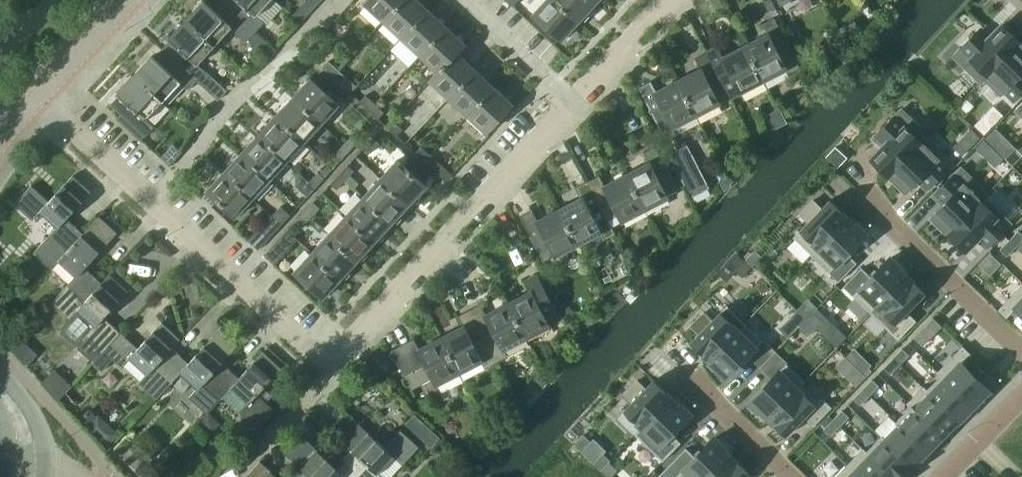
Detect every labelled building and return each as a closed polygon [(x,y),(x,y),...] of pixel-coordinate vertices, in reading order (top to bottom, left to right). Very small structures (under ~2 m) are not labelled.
[(186,18),(214,43),(230,25),(247,39),(247,40),(254,31),(221,0),(220,0),(214,7),(206,0),(203,0),(186,18)] [(254,31),(263,21),(255,14),(267,0),(221,0),(254,31)] [(383,21),(403,0),(368,0),(364,4),(383,21)] [(402,39),(428,10),(417,0),(403,0),(383,21),(402,39)] [(558,0),(546,0),(534,13),(563,40),(580,21),(558,0)] [(580,21),(597,3),(594,0),(558,0),(580,21)] [(300,7),(293,15),(300,23),(303,20),(308,15),(300,7)] [(402,39),(421,56),(447,27),(428,10),(402,39)] [(766,34),(744,46),(762,80),(786,68),(789,73),(800,68),(794,56),(774,17),(766,22),(762,24),(766,32),(767,34),(766,34)] [(172,38),(163,48),(196,79),(204,70),(206,68),(198,61),(214,43),(186,18),(169,36),(172,38)] [(978,30),(953,56),(979,82),(1020,41),(1015,36),(1016,35),(1004,23),(988,39),(978,30)] [(421,56),(437,71),(438,73),(456,53),(465,44),(447,27),(421,56)] [(979,82),(981,84),(984,80),(1001,96),(1005,92),(1013,101),(1021,92),(1021,73),(1021,44),(1020,41),(979,82)] [(718,46),(706,52),(726,91),(729,98),(739,93),(762,80),(744,46),(723,57),(718,46)] [(153,54),(134,74),(162,100),(179,81),(187,89),(196,79),(163,48),(155,56),(153,54)] [(700,68),(678,80),(696,116),(719,103),(716,97),(726,91),(706,52),(695,58),(700,68)] [(429,80),(449,98),(475,70),(456,53),(438,73),(437,71),(429,80)] [(333,75),(339,69),(329,59),(323,66),(333,75)] [(333,75),(342,83),(351,92),(358,85),(348,76),(339,69),(333,75)] [(204,70),(196,79),(207,89),(215,80),(204,70)] [(449,98),(467,115),(493,86),(475,70),(449,98)] [(162,100),(134,74),(117,93),(119,95),(111,103),(122,113),(145,135),(154,125),(146,118),(162,100)] [(309,78),(292,97),(320,123),(338,104),(309,78)] [(696,116),(678,80),(656,91),(651,81),(639,87),(659,126),(669,120),(673,128),(696,116)] [(493,86),(467,115),(485,132),(511,103),(493,86)] [(371,110),(376,104),(365,95),(360,100),(371,110)] [(292,97),(275,115),(303,142),(320,123),(292,97)] [(384,112),(376,104),(371,110),(378,117),(384,112)] [(883,147),(871,159),(889,176),(929,134),(901,108),(873,137),(883,147)] [(122,113),(119,117),(142,138),(145,135),(122,113)] [(275,115),(258,133),(286,160),(303,142),(275,115)] [(393,120),(387,126),(397,135),(402,129),(393,120)] [(978,120),(974,125),(984,135),(988,130),(978,120)] [(971,128),(966,134),(975,143),(980,137),(971,128)] [(995,128),(985,138),(991,144),(1001,134),(995,128)] [(258,133),(241,151),(269,178),(286,160),(258,133)] [(352,134),(343,144),(349,150),(358,140),(352,134)] [(929,134),(889,176),(893,180),(891,182),(904,194),(906,192),(916,182),(926,191),(948,168),(923,144),(930,136),(929,134)] [(373,137),(364,146),(371,153),(380,143),(373,137)] [(984,139),(975,148),(980,153),(989,145),(984,139)] [(349,150),(343,144),(334,153),(340,159),(349,150)] [(416,152),(425,161),(432,154),(422,145),(416,152)] [(687,145),(669,154),(691,196),(709,187),(687,145)] [(648,163),(625,174),(643,209),(667,196),(665,194),(677,188),(655,146),(643,153),(648,163)] [(825,156),(829,160),(837,168),(847,158),(839,149),(836,146),(825,156)] [(241,151),(223,170),(252,197),(269,178),(241,151)] [(432,154),(425,161),(445,179),(452,172),(432,154)] [(397,159),(380,178),(408,204),(426,185),(397,159)] [(347,164),(338,174),(345,181),(354,171),(347,164)] [(931,217),(929,219),(942,231),(943,229),(948,234),(988,192),(961,166),(932,197),(941,206),(931,217)] [(252,197),(223,170),(206,190),(234,216),(252,197)] [(318,172),(309,181),(315,186),(324,177),(318,172)] [(84,232),(85,231),(67,216),(91,190),(73,173),(49,199),(31,183),(15,201),(33,218),(41,209),(58,225),(50,233),(68,250),(84,232)] [(345,181),(338,174),(330,182),(337,190),(345,181)] [(598,175),(587,181),(610,226),(612,225),(643,209),(625,174),(604,186),(598,175)] [(380,178),(363,197),(391,223),(408,204),(380,178)] [(315,186),(309,181),(301,190),(307,196),(315,186)] [(576,244),(600,231),(604,239),(615,233),(612,225),(610,226),(587,181),(576,187),(581,198),(558,209),(576,244)] [(988,192),(948,234),(965,251),(976,239),(985,249),(1011,222),(986,198),(990,194),(988,192)] [(363,197),(346,215),(374,241),(391,223),(363,197)] [(808,222),(793,237),(811,254),(848,217),(830,200),(822,208),(813,200),(800,213),(808,222)] [(313,201),(304,210),(311,217),(320,207),(313,201)] [(279,204),(270,214),(281,224),(290,214),(279,204)] [(576,244),(558,209),(538,220),(532,209),(520,216),(540,254),(551,249),(554,255),(576,244)] [(311,217),(304,210),(295,220),(303,227),(311,217)] [(281,224),(270,214),(247,239),(258,249),(281,224)] [(77,274),(69,283),(87,299),(103,281),(103,280),(87,265),(118,231),(100,215),(85,231),(84,232),(68,250),(50,233),(34,251),(52,267),(60,259),(77,274)] [(346,215),(329,233),(357,259),(374,241),(346,215)] [(848,217),(811,254),(829,272),(866,235),(864,232),(866,230),(852,216),(849,219),(848,217)] [(263,254),(272,263),(297,237),(287,228),(263,254)] [(1009,240),(1016,246),(1021,240),(1021,234),(1018,230),(1009,240)] [(329,233),(312,252),(340,278),(357,259),(329,233)] [(1009,240),(999,249),(1006,256),(1016,246),(1009,240)] [(754,250),(745,260),(752,266),(761,257),(754,250)] [(340,278),(312,252),(294,272),(322,298),(340,278)] [(889,258),(853,295),(871,313),(907,276),(906,274),(908,271),(894,258),(892,260),(889,258)] [(745,260),(736,269),(743,276),(752,266),(745,260)] [(69,283),(53,300),(71,317),(79,308),(95,323),(87,332),(75,345),(94,362),(106,349),(122,331),(104,314),(128,287),(110,271),(103,280),(103,281),(87,299),(69,283)] [(531,291),(508,303),(526,338),(550,325),(546,318),(557,312),(537,274),(525,281),(531,291)] [(907,276),(871,313),(898,339),(916,321),(906,312),(925,293),(907,276)] [(998,309),(1006,317),(1015,308),(1021,315),(1021,285),(998,309)] [(481,304),(469,310),(494,360),(502,356),(504,352),(503,349),(526,338),(508,303),(486,314),(481,304)] [(704,311),(690,326),(699,334),(691,342),(708,360),(745,323),(727,305),(713,320),(704,311)] [(463,327),(441,338),(459,372),(482,360),(484,365),(494,360),(469,310),(458,316),(463,327)] [(797,310),(790,317),(799,326),(806,319),(797,310)] [(813,312),(806,319),(816,328),(823,321),(813,312)] [(106,349),(94,362),(103,371),(115,357),(123,364),(130,356),(147,372),(139,380),(157,396),(173,379),(156,364),(172,345),(180,336),(162,319),(138,345),(122,331),(106,349)] [(806,319),(799,326),(809,335),(816,328),(806,319)] [(710,361),(707,364),(721,377),(723,375),(726,377),(762,340),(745,323),(708,360),(710,361)] [(189,360),(172,345),(156,364),(173,379),(181,371),(198,386),(189,395),(208,413),(208,412),(225,394),(207,378),(223,361),(223,360),(239,342),(221,325),(189,360)] [(20,337),(10,348),(27,366),(38,354),(20,337)] [(436,384),(459,372),(441,338),(420,349),(414,339),(392,351),(411,388),(433,377),(436,384)] [(963,346),(938,372),(972,406),(989,389),(962,363),(970,354),(963,346)] [(902,349),(893,358),(900,365),(909,355),(902,349)] [(223,361),(207,378),(225,394),(232,386),(249,401),(240,410),(259,427),(275,409),(257,393),(282,366),(264,350),(240,376),(223,360),(223,361)] [(893,358),(884,368),(891,374),(900,365),(893,358)] [(868,361),(859,370),(866,377),(875,368),(868,361)] [(786,363),(750,401),(753,404),(750,406),(764,419),(766,417),(768,419),(804,381),(786,363)] [(54,369),(42,383),(58,402),(72,386),(63,377),(54,369)] [(859,370),(850,380),(857,387),(866,377),(859,370)] [(923,386),(922,387),(957,421),(972,406),(938,372),(937,372),(940,375),(927,389),(923,386)] [(637,379),(623,394),(632,402),(624,410),(641,427),(635,434),(672,397),(654,380),(646,388),(637,379)] [(872,379),(863,389),(870,396),(879,386),(872,379)] [(804,381),(768,419),(786,435),(804,417),(813,426),(831,407),(821,397),(818,401),(802,385),(805,382),(804,381)] [(922,387),(907,402),(942,436),(957,421),(922,387)] [(863,389),(853,399),(860,405),(870,396),(863,389)] [(672,397),(635,434),(663,461),(680,443),(671,434),(690,415),(687,412),(690,409),(676,395),(673,399),(672,397)] [(910,406),(896,421),(927,452),(942,436),(907,402),(907,403),(910,406)] [(842,410),(833,420),(840,427),(849,417),(842,410)] [(98,415),(87,427),(108,446),(119,434),(98,415)] [(833,420),(823,429),(830,436),(840,427),(833,420)] [(881,436),(881,437),(912,467),(927,452),(896,421),(895,422),(898,425),(885,439),(881,436)] [(351,447),(370,464),(359,476),(383,476),(379,473),(394,457),(403,464),(419,446),(401,430),(386,446),(360,422),(343,440),(351,447)] [(425,423),(416,433),(431,447),(440,437),(425,423)] [(301,467),(302,467),(313,476),(343,476),(345,475),(347,476),(359,476),(370,464),(351,447),(336,464),(301,432),(284,451),(301,467)] [(583,435),(574,444),(581,451),(590,442),(583,435)] [(677,475),(679,476),(710,476),(731,456),(730,454),(733,451),(719,437),(716,441),(713,438),(677,475)] [(862,449),(891,476),(902,476),(912,467),(881,437),(866,451),(863,448),(862,449)] [(847,464),(860,476),(891,476),(862,449),(847,464)] [(603,454),(594,463),(601,470),(610,460),(603,454)] [(710,476),(745,476),(749,473),(731,456),(710,476)] [(261,460),(245,476),(280,476),(261,460)] [(834,476),(860,476),(847,464),(834,476)] [(302,467),(301,467),(292,476),(313,476),(302,467)]
